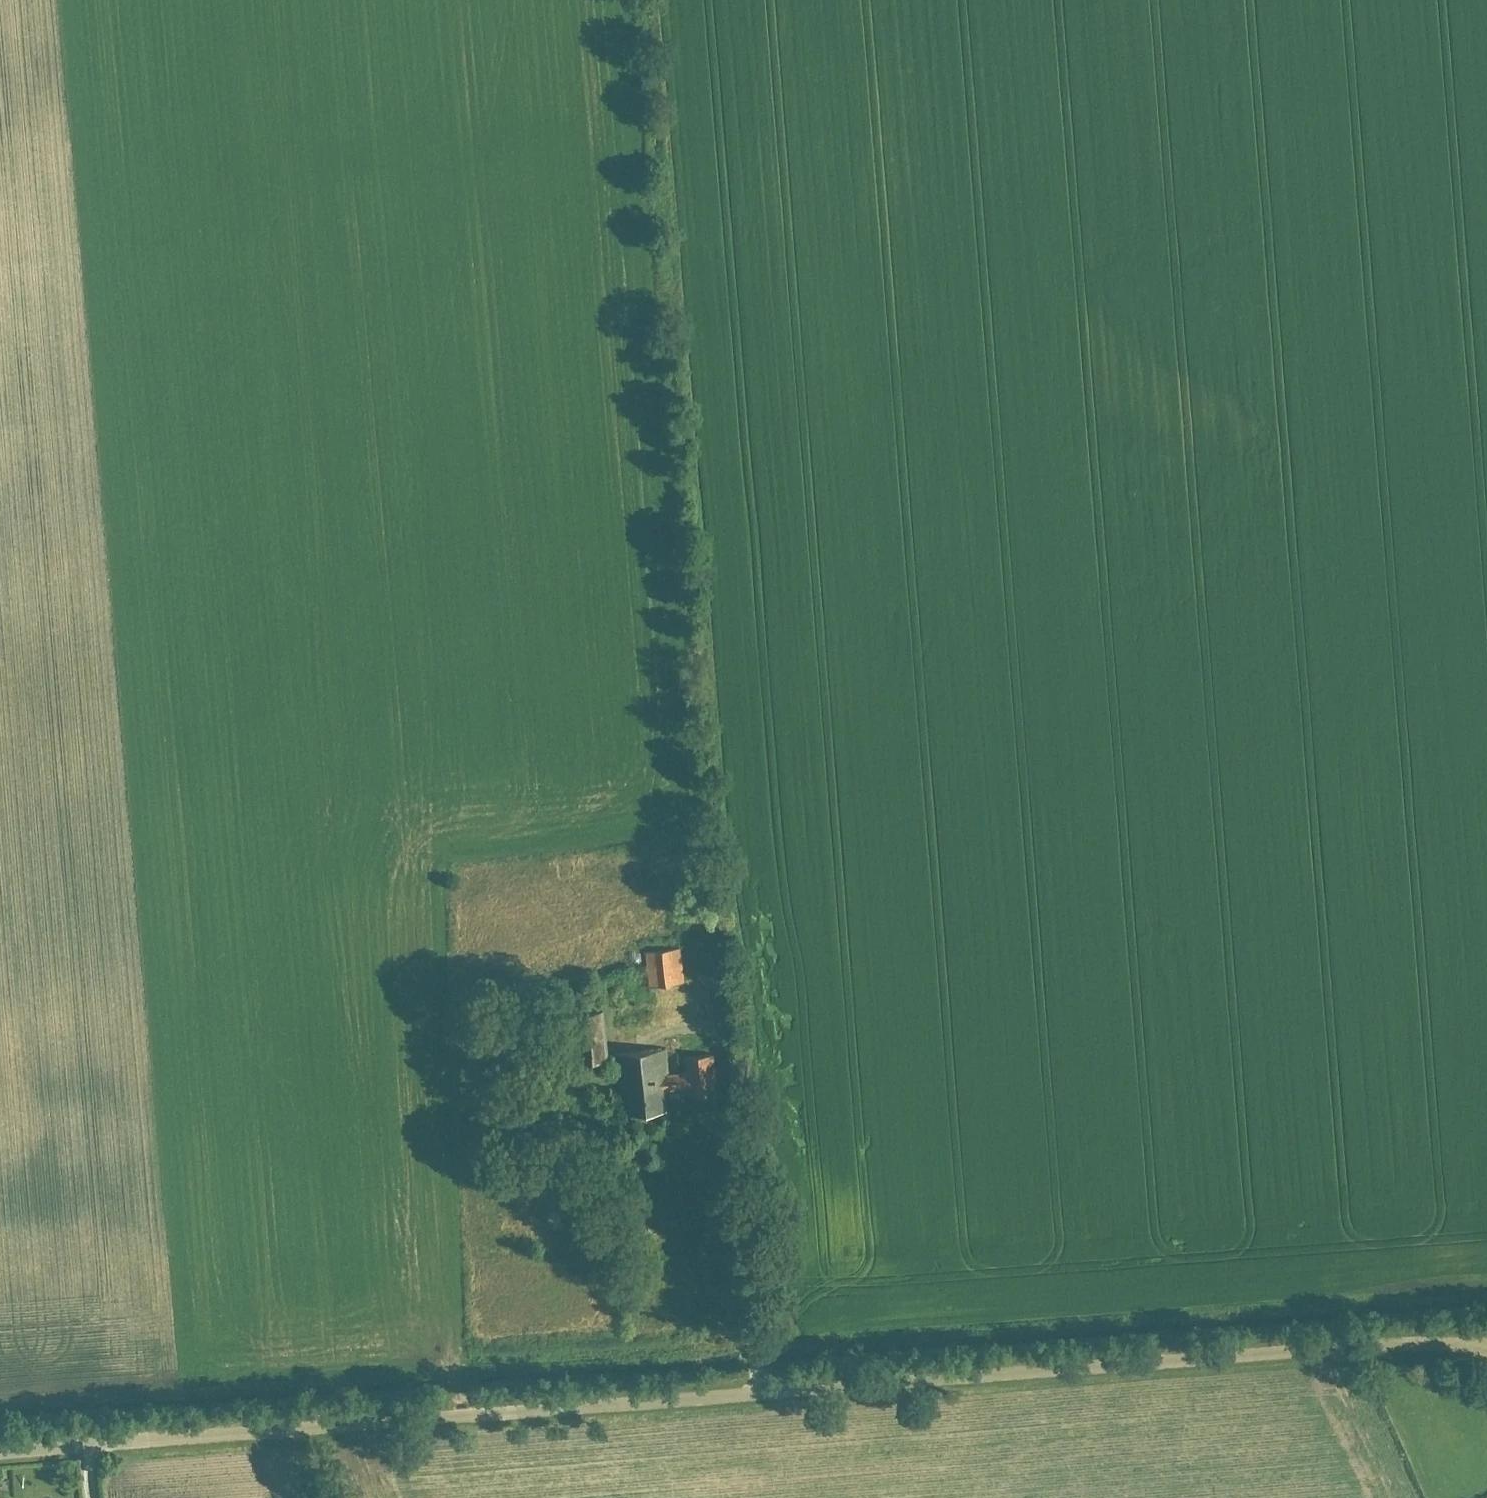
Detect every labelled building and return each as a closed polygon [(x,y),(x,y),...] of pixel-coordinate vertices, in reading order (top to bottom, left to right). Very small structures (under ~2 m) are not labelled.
[(642,957),(647,994),(682,989),(677,952),(642,957)] [(559,1068),(607,1063),(601,1013),(554,1018),(559,1068)] [(685,1090),(686,1097),(716,1096),(713,1055),(683,1057),(684,1074),(659,1076),(657,1053),(611,1055),(615,1115),(661,1112),(660,1092),(685,1090)]
